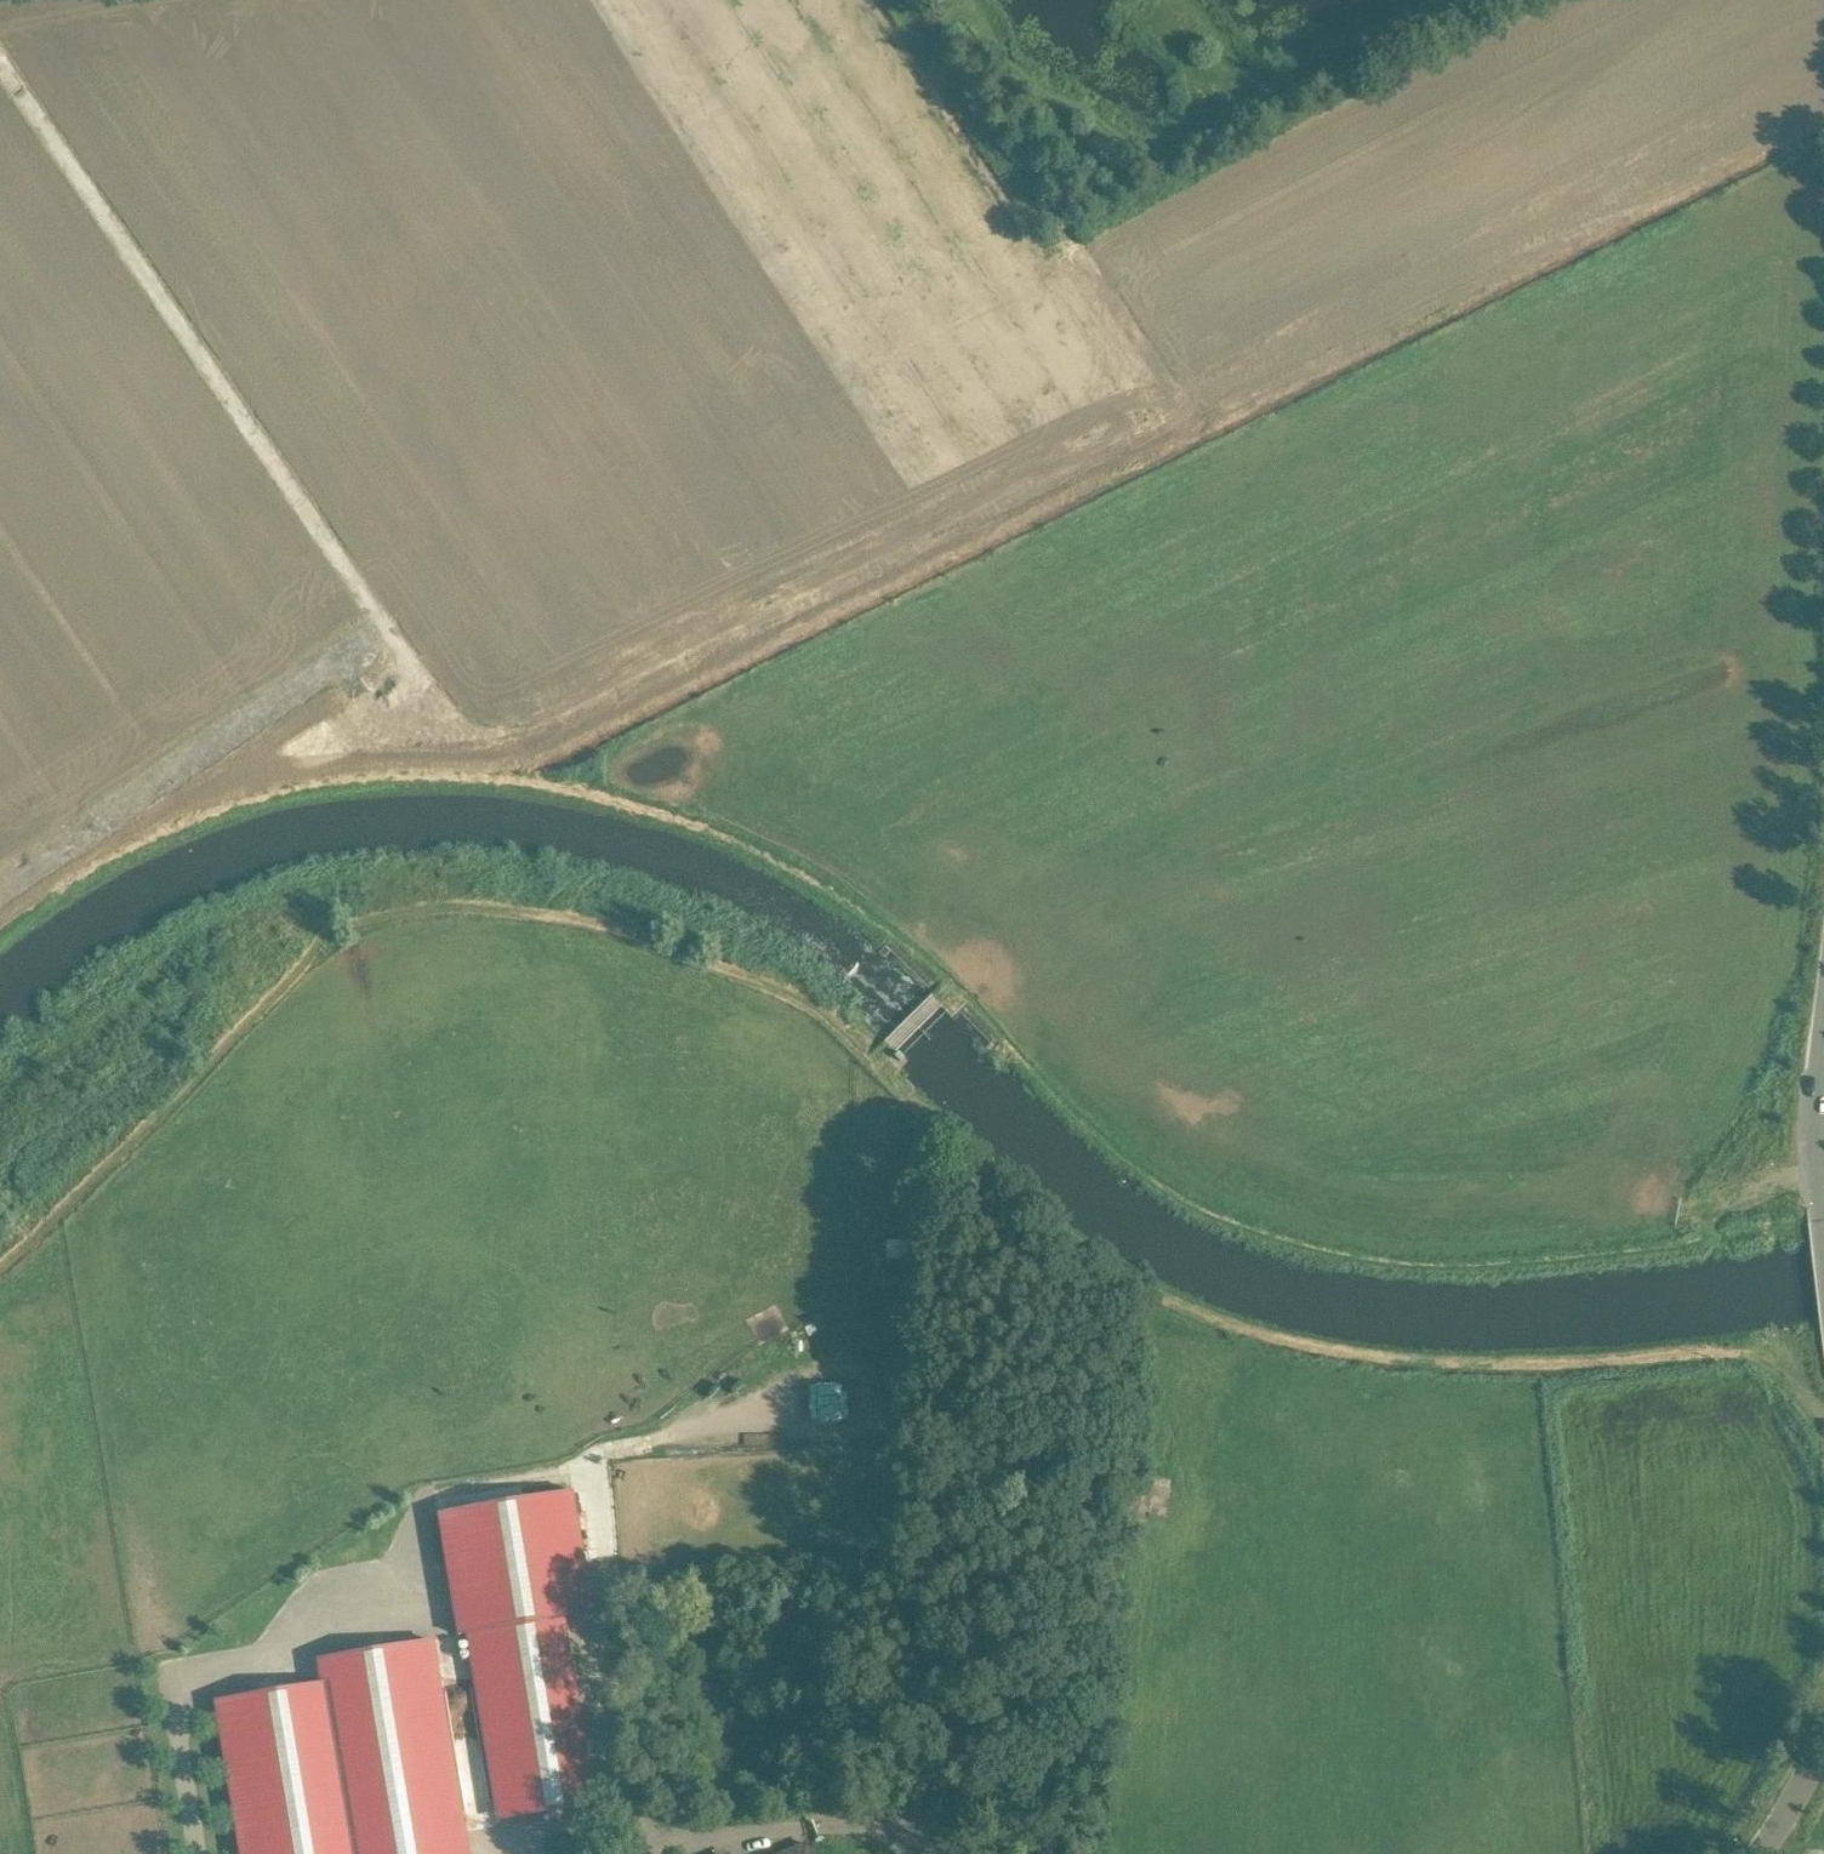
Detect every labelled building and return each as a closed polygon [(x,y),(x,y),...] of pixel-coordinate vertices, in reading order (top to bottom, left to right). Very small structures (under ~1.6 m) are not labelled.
[(767,1396),(768,1424),(866,1421),(865,1393),(767,1396)] [(589,1588),(572,1491),(439,1513),(459,1635),(469,1633),(497,1800),(592,1784),(561,1593),(589,1588)] [(430,1640),(321,1658),(325,1682),(219,1700),(244,1853),(466,1853),(430,1640)]
